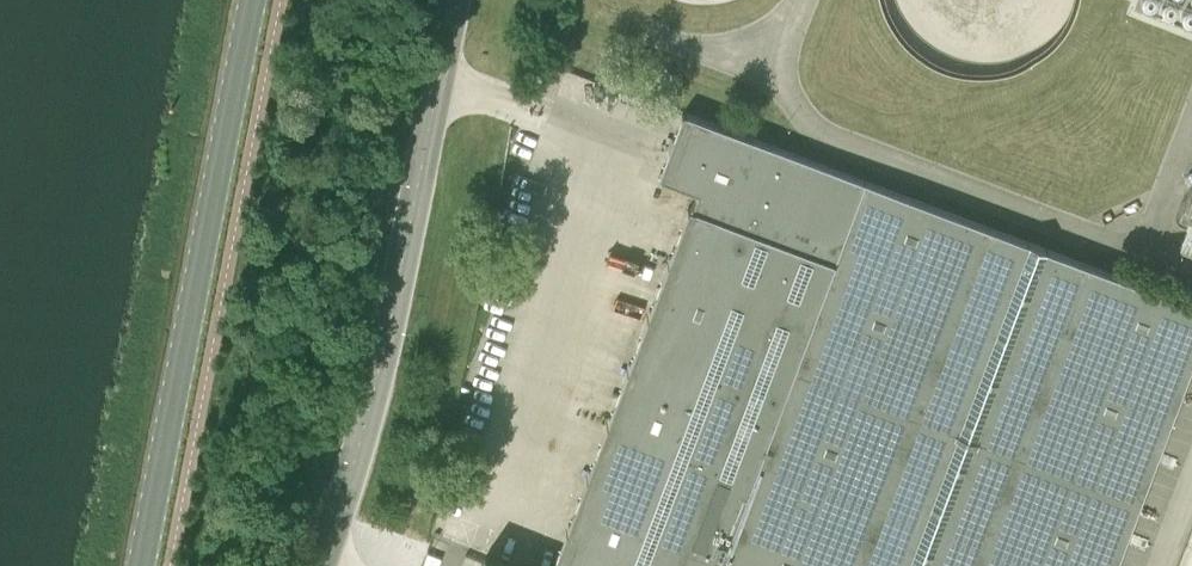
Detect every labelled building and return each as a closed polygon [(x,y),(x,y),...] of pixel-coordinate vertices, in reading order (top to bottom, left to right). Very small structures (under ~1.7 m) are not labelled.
[(1154,13),(1191,27),(1191,25),(1191,0),(1158,0),(1154,13)] [(683,112),(659,176),(697,191),(691,206),(688,205),(552,565),(1115,565),(1191,361),(1191,304),(683,112)] [(1180,249),(1191,253),(1191,218),(1180,249)] [(485,556),(481,565),(511,565),(485,556)]
